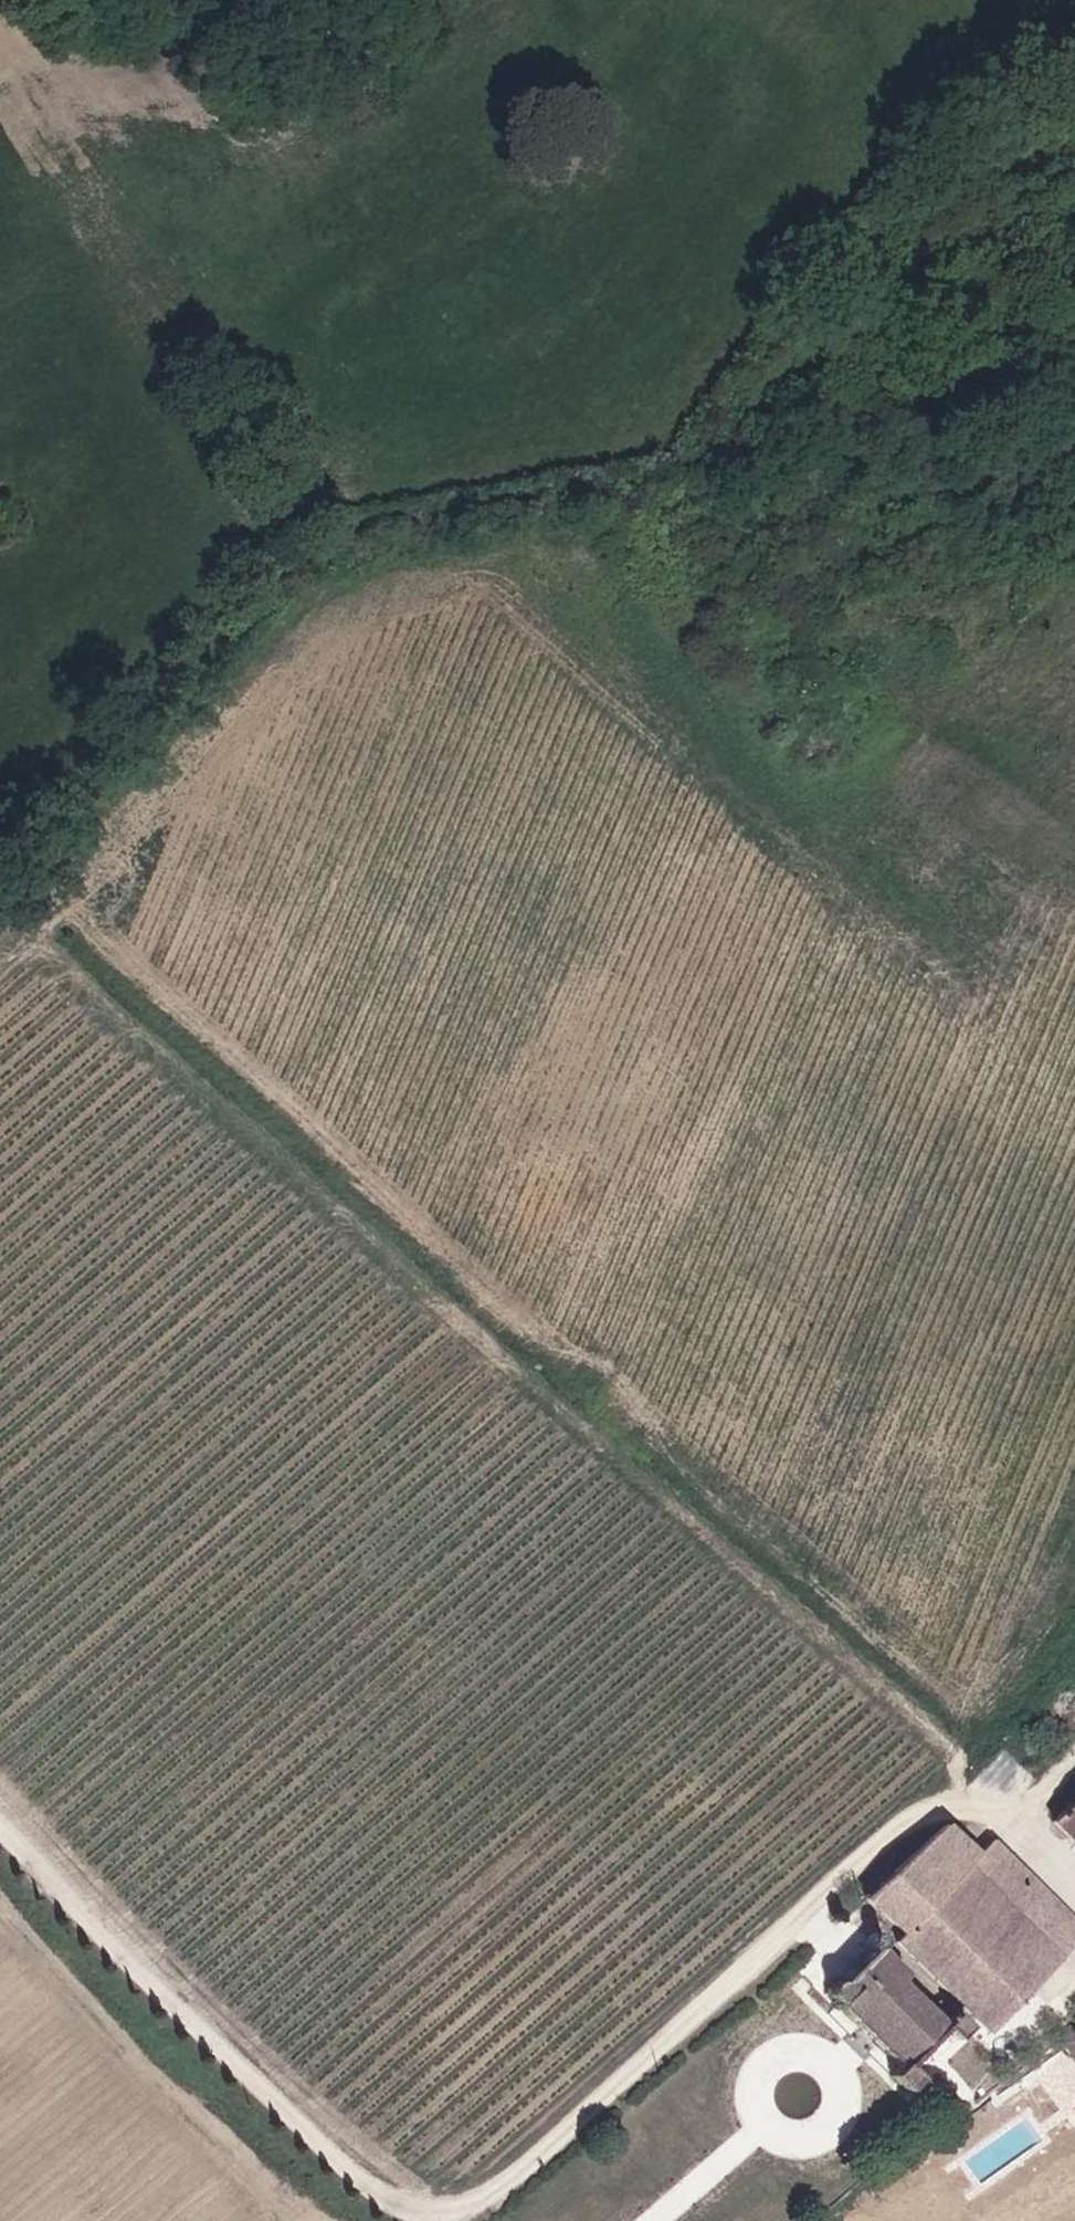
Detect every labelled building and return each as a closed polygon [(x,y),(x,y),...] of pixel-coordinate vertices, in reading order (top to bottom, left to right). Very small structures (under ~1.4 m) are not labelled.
[(1055,1819),(1074,1839),(1074,1799),(1055,1819)] [(992,2031),(1074,1945),(1074,1913),(994,1836),(978,1853),(946,1822),(874,1898),(907,1929),(896,1940),(992,2031)] [(827,1984),(827,1991),(901,2064),(893,2073),(908,2088),(921,2075),(911,2065),(947,2028),(958,2039),(970,2026),(951,2008),(940,2019),(900,1979),(911,1969),(880,1938),(875,1935),(869,1934),(867,1937),(866,1940),(867,1944),(869,1946),(873,1951),(860,1962),(856,1958),(847,1966),(853,1972),(842,1982),(840,1981),(836,1980),(831,1980),(829,1981),(827,1984)] [(1065,2037),(1074,2051),(1074,2030),(1065,2037)]
